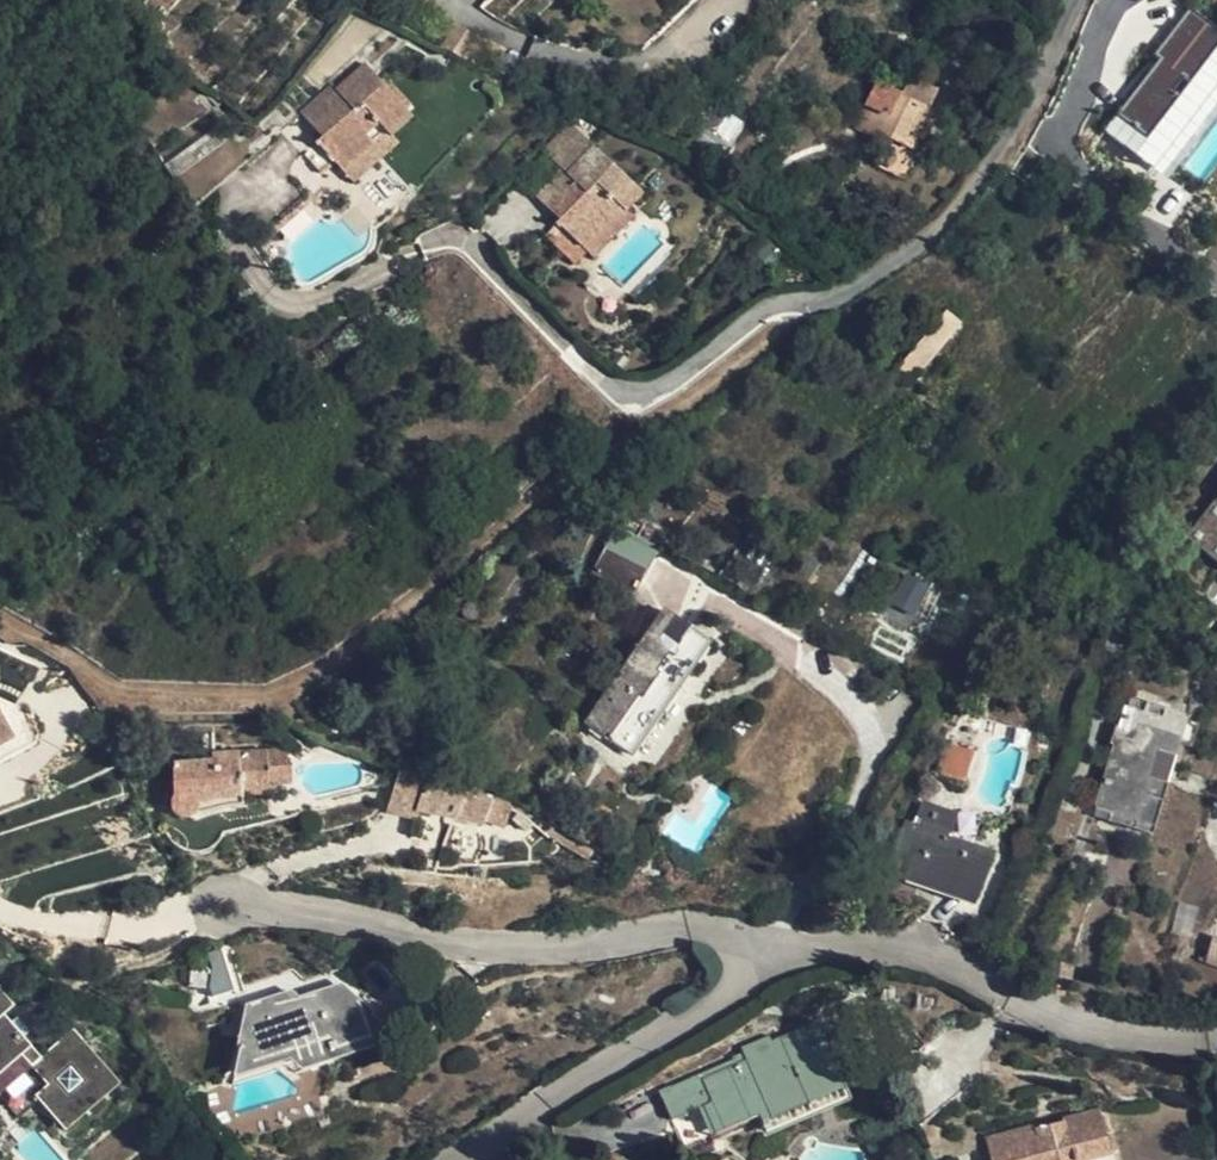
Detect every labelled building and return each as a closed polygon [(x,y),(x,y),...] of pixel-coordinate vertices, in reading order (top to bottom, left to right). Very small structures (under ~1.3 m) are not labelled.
[(1106,129),(1152,169),(1216,84),(1216,30),(1188,9),(1150,54),(1159,63),(1106,129)] [(378,55),(354,78),(362,87),(343,106),(347,110),(333,122),(314,139),(332,160),(346,148),(355,159),(399,120),(419,102),(378,55)] [(314,101),(333,122),(347,110),(343,106),(362,87),(354,78),(348,71),(314,101)] [(871,129),(896,140),(912,148),(939,90),(910,78),(902,94),(878,84),(868,105),(880,110),(871,129)] [(424,107),(419,102),(399,120),(403,126),(424,107)] [(541,147),(570,175),(596,147),(566,118),(541,147)] [(412,136),(403,126),(399,120),(355,159),(369,174),(412,136)] [(907,158),(912,148),(896,140),(891,151),(907,158)] [(589,243),(621,206),(640,186),(596,147),(570,175),(585,188),(570,206),(574,210),(564,221),(549,237),(568,253),(583,238),(589,243)] [(540,199),(564,221),(574,210),(570,206),(585,188),(570,175),(565,171),(540,199)] [(645,189),(640,186),(621,206),(627,210),(645,189)] [(633,216),(627,210),(621,206),(589,243),(599,253),(633,216)] [(581,264),(595,249),(583,238),(568,253),(581,264)] [(890,375),(908,386),(961,322),(946,311),(890,375)] [(1189,532),(1216,558),(1216,502),(1189,532)] [(658,551),(617,528),(593,573),(634,595),(658,551)] [(1175,591),(1164,581),(1154,595),(1165,603),(1175,591)] [(472,615),(481,609),(480,606),(473,602),(468,603),(463,607),(462,615),(466,619),(472,615)] [(472,615),(466,619),(466,620),(470,622),(478,621),(481,614),(482,610),(481,609),(472,615)] [(658,677),(675,688),(708,642),(665,611),(586,724),(630,754),(662,706),(646,695),(658,677)] [(445,633),(458,624),(454,622),(449,623),(445,627),(444,634),(445,633)] [(445,633),(444,634),(446,639),(451,642),(458,641),(463,635),(463,631),(461,626),(458,624),(445,633)] [(662,706),(675,688),(658,677),(646,695),(662,706)] [(1163,738),(1176,742),(1183,719),(1183,716),(1130,698),(1095,809),(1137,822),(1163,738)] [(13,740),(0,717),(0,746),(13,740)] [(1198,723),(1183,719),(1176,742),(1180,743),(1191,746),(1198,723)] [(1180,743),(1176,742),(1163,738),(1137,822),(1153,827),(1180,743)] [(13,740),(0,746),(0,765),(21,754),(13,740)] [(934,773),(963,782),(972,753),(945,743),(934,773)] [(278,749),(267,750),(270,785),(293,783),(291,760),(278,749)] [(201,802),(244,799),(271,796),(270,785),(267,750),(212,754),(213,760),(174,763),(176,796),(174,801),(172,807),(174,814),(179,818),(185,820),(191,820),(196,816),(199,811),(200,810),(201,802)] [(401,772),(399,771),(388,810),(416,819),(420,812),(456,819),(467,793),(425,778),(401,772)] [(489,800),(467,793),(456,819),(481,825),(489,800)] [(572,838),(592,849),(611,811),(587,798),(567,834),(568,835),(572,838)] [(244,807),(244,799),(201,802),(200,810),(199,811),(244,807)] [(887,873),(973,903),(991,853),(949,837),(956,814),(913,799),(887,873)] [(1205,961),(1216,966),(1216,923),(1205,961)] [(270,1001),(249,1007),(235,1078),(290,1060),(297,1064),(379,1038),(371,1013),(341,988),(323,994),(320,991),(300,997),(303,1004),(284,1011),(270,1001)] [(24,1055),(49,1084),(37,1094),(68,1131),(123,1083),(76,1028),(42,1056),(3,1009),(11,1002),(0,989),(0,1075),(24,1055)] [(766,1132),(851,1095),(818,1021),(771,1041),(768,1035),(740,1047),(745,1060),(663,1096),(684,1146),(758,1115),(766,1132)] [(1067,1121),(1069,1127),(1035,1136),(1033,1131),(1031,1125),(989,1136),(995,1159),(1112,1159),(1099,1110),(1066,1117),(1067,1121)] [(1067,1121),(1033,1131),(1035,1136),(1069,1127),(1067,1121)]
